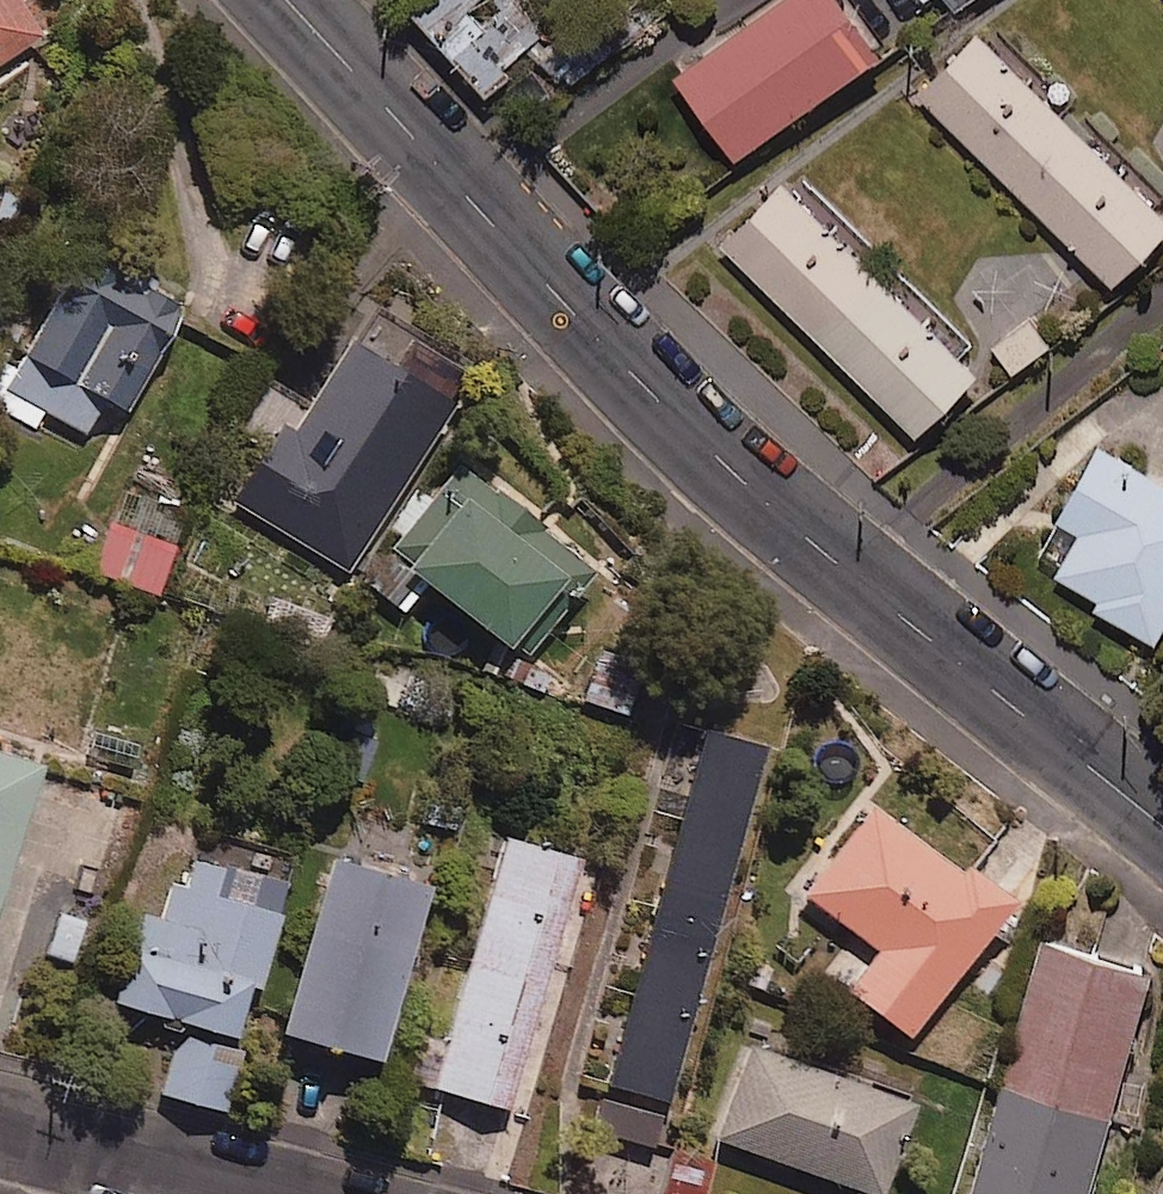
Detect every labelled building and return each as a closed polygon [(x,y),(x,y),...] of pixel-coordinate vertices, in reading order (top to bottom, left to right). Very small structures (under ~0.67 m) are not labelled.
[(22,0),(0,0),(0,65),(45,36),(22,0)] [(520,0),(424,0),(415,9),(485,85),(547,29),(520,0)] [(854,0),(775,0),(678,70),(740,156),(890,49),(854,0)] [(975,35),(916,94),(1109,284),(1162,230),(1162,220),(975,35)] [(969,341),(791,168),(716,245),(912,436),(973,374),(954,356),(969,341)] [(87,248),(0,397),(0,405),(35,426),(45,408),(87,433),(107,399),(128,412),(189,308),(87,248)] [(475,377),(373,310),(295,430),(284,423),(235,498),(348,572),(475,377)] [(1022,321),(988,346),(1009,375),(1043,350),(1022,321)] [(1096,448),(1054,521),(1078,535),(1054,576),(1098,601),(1093,609),(1151,642),(1162,620),(1162,486),(1096,448)] [(597,570),(463,462),(367,581),(405,612),(430,581),(513,648),(561,589),(574,599),(597,570)] [(135,477),(92,569),(154,598),(198,507),(135,477)] [(645,666),(584,643),(565,692),(626,715),(645,666)] [(769,747),(710,731),(614,1088),(673,1104),(769,747)] [(0,753),(0,910),(47,768),(0,753)] [(955,870),(873,805),(802,893),(881,956),(855,988),(914,1035),(1020,904),(964,859),(955,870)] [(296,864),(187,835),(165,916),(149,912),(124,1006),(242,1038),(255,986),(263,988),(296,864)] [(586,859),(509,836),(435,1088),(512,1110),(586,859)] [(433,888),(336,861),(287,1034),(384,1062),(433,888)] [(1048,937),(972,1193),(1094,1193),(1161,971),(1048,937)] [(244,1053),(178,1036),(162,1095),(228,1113),(244,1053)] [(755,1045),(721,1140),(873,1193),(887,1193),(919,1103),(755,1045)] [(662,1119),(610,1106),(603,1135),(656,1148),(662,1119)] [(679,1144),(664,1193),(708,1193),(720,1156),(679,1144)]
